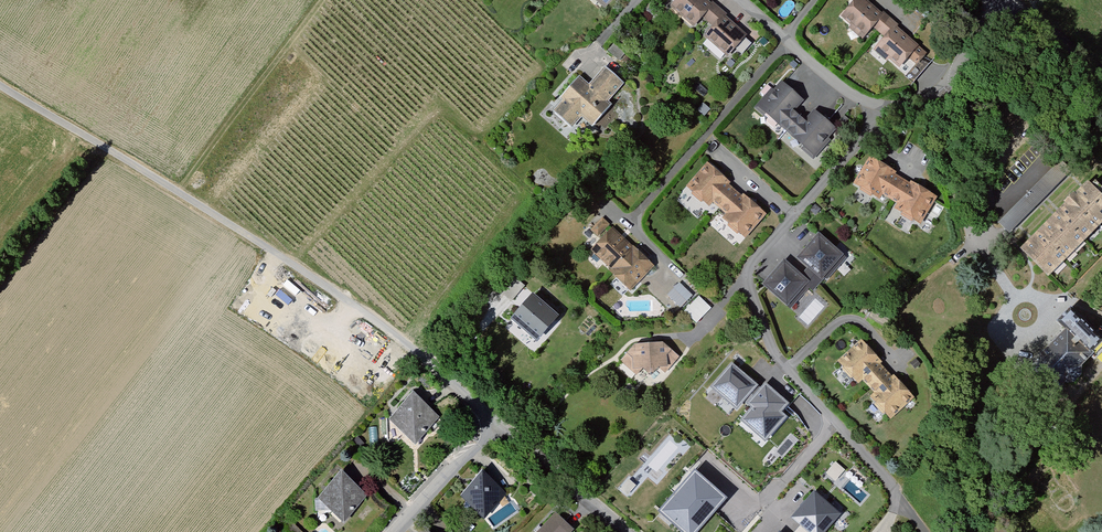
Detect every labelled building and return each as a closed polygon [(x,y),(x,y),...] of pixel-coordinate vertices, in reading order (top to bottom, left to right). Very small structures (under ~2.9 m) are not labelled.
[(668,8),(692,28),(698,22),(709,31),(704,38),(728,58),(747,36),(705,0),(675,0),(668,8)] [(838,18),(861,37),(871,24),(886,36),(875,50),(901,72),(912,58),(921,66),(931,53),(865,0),(853,0),(838,18)] [(563,104),(554,115),(571,130),(580,119),(591,128),(611,105),(607,101),(622,84),(604,68),(588,87),(576,77),(557,99),(563,104)] [(780,81),(757,107),(815,157),(837,131),(813,110),(804,120),(794,111),(803,101),(780,81)] [(1011,232),(1072,169),(1061,157),(999,221),(1011,232)] [(869,160),(854,186),(878,199),(881,194),(896,202),(892,208),(919,223),(934,197),(869,160)] [(706,164),(683,193),(704,210),(710,203),(724,215),(718,223),(745,245),(769,215),(706,164)] [(1020,252),(1049,279),(1101,223),(1101,195),(1087,181),(1020,252)] [(589,229),(595,234),(606,223),(601,217),(589,229)] [(611,226),(587,250),(629,291),(653,267),(611,226)] [(784,261),(762,285),(786,307),(805,286),(812,293),(844,259),(817,234),(795,258),(802,265),(795,272),(784,261)] [(677,286),(666,297),(679,310),(691,298),(677,286)] [(536,291),(513,319),(541,342),(564,314),(536,291)] [(697,298),(682,314),(696,326),(711,311),(697,298)] [(1059,324),(1091,354),(1101,342),(1101,341),(1071,311),(1059,324)] [(1064,330),(1030,367),(1059,394),(1093,358),(1064,330)] [(862,341),(837,365),(853,381),(859,375),(876,393),(869,400),(890,422),(916,395),(862,341)] [(633,345),(620,362),(637,377),(642,369),(650,375),(658,369),(664,375),(679,358),(663,344),(633,345)] [(765,388),(733,363),(714,385),(737,406),(744,403),(752,410),(744,420),(766,439),(786,416),(779,411),(785,404),(765,388)] [(412,391),(386,419),(414,445),(440,418),(412,391)] [(834,461),(827,473),(837,479),(844,468),(834,461)] [(315,498),(342,523),(367,496),(340,471),(315,498)] [(695,471),(659,512),(682,531),(699,531),(728,499),(695,471)] [(481,472),(457,496),(483,520),(506,496),(481,472)] [(817,480),(786,516),(805,531),(836,531),(854,511),(817,480)] [(571,531),(554,515),(538,531),(570,531),(571,531)]
